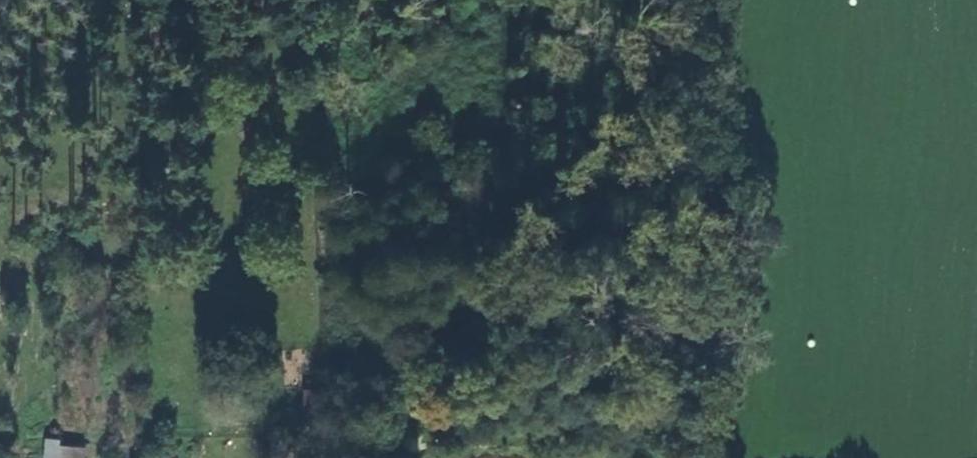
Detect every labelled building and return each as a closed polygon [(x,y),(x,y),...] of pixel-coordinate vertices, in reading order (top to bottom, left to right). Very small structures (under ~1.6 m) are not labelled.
[(87,452),(62,450),(61,457),(87,457),(87,452)]
